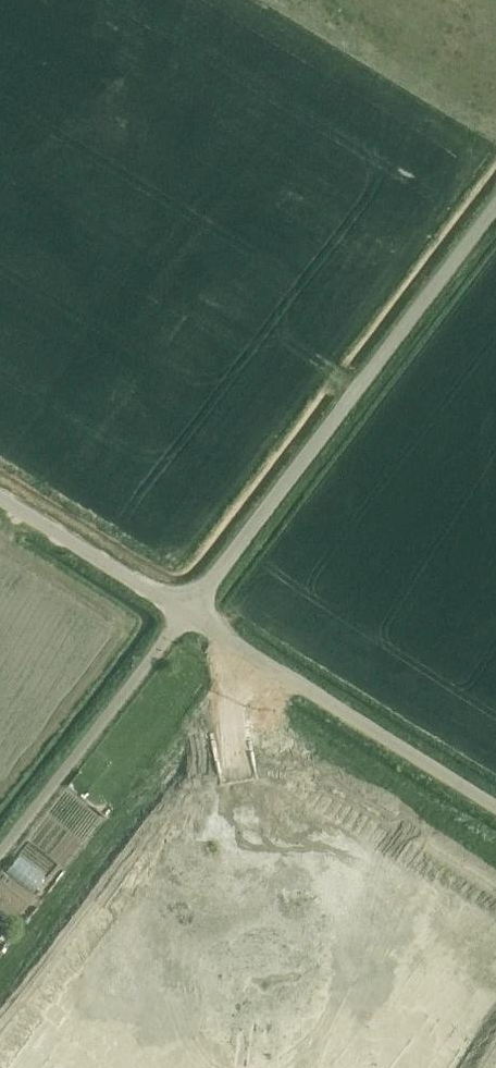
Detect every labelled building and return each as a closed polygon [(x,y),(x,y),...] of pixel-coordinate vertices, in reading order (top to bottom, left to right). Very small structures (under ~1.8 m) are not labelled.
[(12,857),(4,868),(29,886),(37,875),(12,857)]
